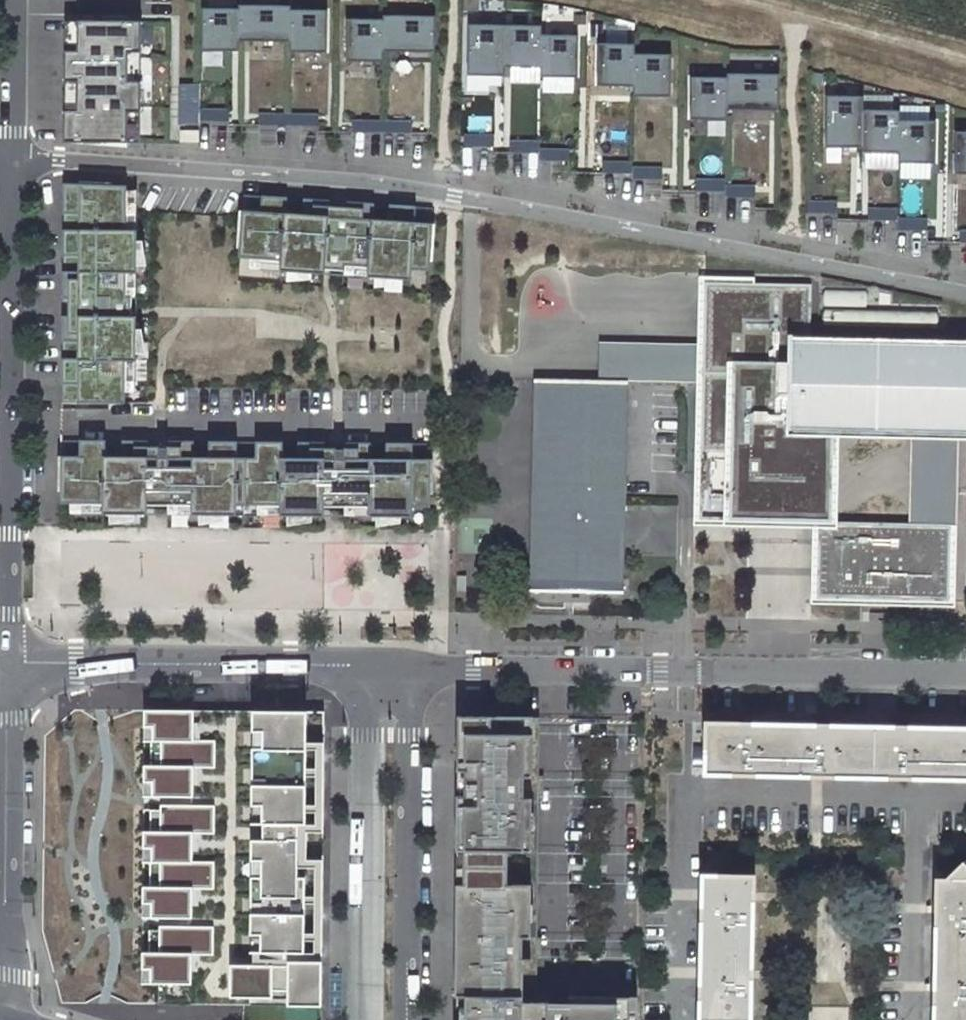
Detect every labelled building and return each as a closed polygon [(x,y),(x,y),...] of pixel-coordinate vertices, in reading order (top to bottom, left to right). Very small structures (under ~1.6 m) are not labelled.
[(237,10),(236,43),(288,43),(289,11),(289,8),(237,6),(237,10)] [(200,52),(236,53),(236,43),(237,10),(201,10),(200,52)] [(288,43),(288,53),(325,54),(325,12),(289,11),(288,43)] [(382,21),(381,53),(434,54),(434,17),(382,17),(382,21)] [(345,63),(381,63),(381,53),(382,21),(345,20),(345,63)] [(65,143),(142,143),(142,22),(65,21),(65,143)] [(466,77),(503,77),(503,68),(503,27),(466,26),(466,77)] [(503,27),(503,68),(539,69),(540,36),(540,27),(503,27)] [(576,37),(540,36),(539,69),(539,78),(576,78),(576,37)] [(595,87),(632,87),(632,55),(633,45),(596,44),(595,87)] [(632,97),(669,98),(670,55),(632,55),(632,87),(632,97)] [(725,110),(777,111),(778,75),(726,74),(726,78),(725,110)] [(688,120),(725,121),(725,110),(726,78),(689,78),(688,120)] [(824,148),(861,148),(861,110),(862,97),(824,96),(824,148)] [(861,153),(897,153),(898,121),(898,111),(861,110),(861,148),(861,153)] [(198,111),(198,122),(227,122),(227,111),(198,111)] [(262,124),(319,123),(319,111),(262,112),(262,124)] [(897,153),(897,163),(934,164),(935,122),(898,121),(897,153)] [(351,133),(380,133),(380,122),(351,122),(351,133)] [(410,122),(380,122),(380,133),(410,133),(410,122)] [(197,132),(178,132),(178,142),(197,142),(197,132)] [(965,174),(965,132),(954,132),(953,174),(965,174)] [(492,136),(463,136),(463,147),(492,147),(492,136)] [(538,142),(509,142),(508,153),(538,153),(538,150),(538,142)] [(567,150),(538,150),(538,153),(538,161),(567,161),(567,150)] [(601,174),(631,174),(631,168),(631,163),(601,162),(601,174)] [(631,179),(660,180),(660,169),(631,168),(631,174),(631,179)] [(724,186),(724,180),(695,180),(694,191),(724,192),(724,186)] [(753,187),(724,186),(724,192),(724,197),(753,198),(753,187)] [(135,195),(62,194),(61,299),(69,299),(68,318),(61,318),(60,403),(87,404),(87,397),(108,397),(123,397),(123,385),(134,386),(134,318),(129,318),(129,300),(134,299),(134,232),(123,232),(123,222),(135,222),(135,195)] [(326,202),(242,196),(240,223),(247,224),(244,259),(256,260),(255,270),(323,275),(323,270),(341,271),(341,276),(408,281),(409,270),(420,270),(422,235),(429,236),(431,209),(353,204),(344,210),(325,208),(326,202)] [(806,213),(835,213),(835,202),(806,202),(806,213)] [(896,209),(867,208),(867,219),(896,220),(896,219),(896,209)] [(134,232),(135,222),(123,222),(123,232),(134,232)] [(810,339),(811,286),(701,282),(700,374),(711,374),(711,383),(700,383),(698,518),(744,518),(744,488),(757,488),(757,496),(785,497),(785,489),(816,489),(817,430),(965,434),(965,341),(810,339)] [(529,590),(624,592),(629,377),(535,375),(529,590)] [(428,471),(428,444),(343,444),(343,450),(322,450),(314,443),(174,442),(165,449),(146,449),(146,442),(60,442),(60,468),(67,469),(67,504),(78,504),(78,514),(145,515),(145,505),(166,505),(166,515),(322,516),(322,506),(342,506),(342,516),(410,517),(410,506),(421,506),(421,471),(428,471)] [(145,505),(145,515),(166,515),(166,505),(145,505)] [(322,516),(342,516),(342,506),(322,506),(322,516)] [(817,519),(815,595),(946,598),(948,521),(817,519)] [(329,709),(148,709),(127,726),(128,760),(153,761),(152,782),(127,784),(130,818),(150,817),(151,848),(128,847),(127,884),(150,882),(146,905),(123,905),(124,936),(149,936),(150,967),(127,967),(127,986),(138,988),(136,1000),(159,1000),(159,1013),(209,1011),(209,1019),(252,1019),(253,1012),(266,1013),(266,1019),(315,1019),(329,1010),(329,709)] [(456,717),(454,1019),(635,1019),(635,989),(569,988),(569,997),(535,997),(536,981),(537,717),(456,717)] [(704,722),(703,775),(965,781),(965,728),(919,727),(704,722)] [(931,1019),(965,1019),(965,869),(960,863),(943,879),(935,879),(931,1019)] [(701,875),(698,1019),(749,1019),(753,876),(701,875)] [(848,1007),(807,1006),(807,1019),(848,1019),(848,1007)]
